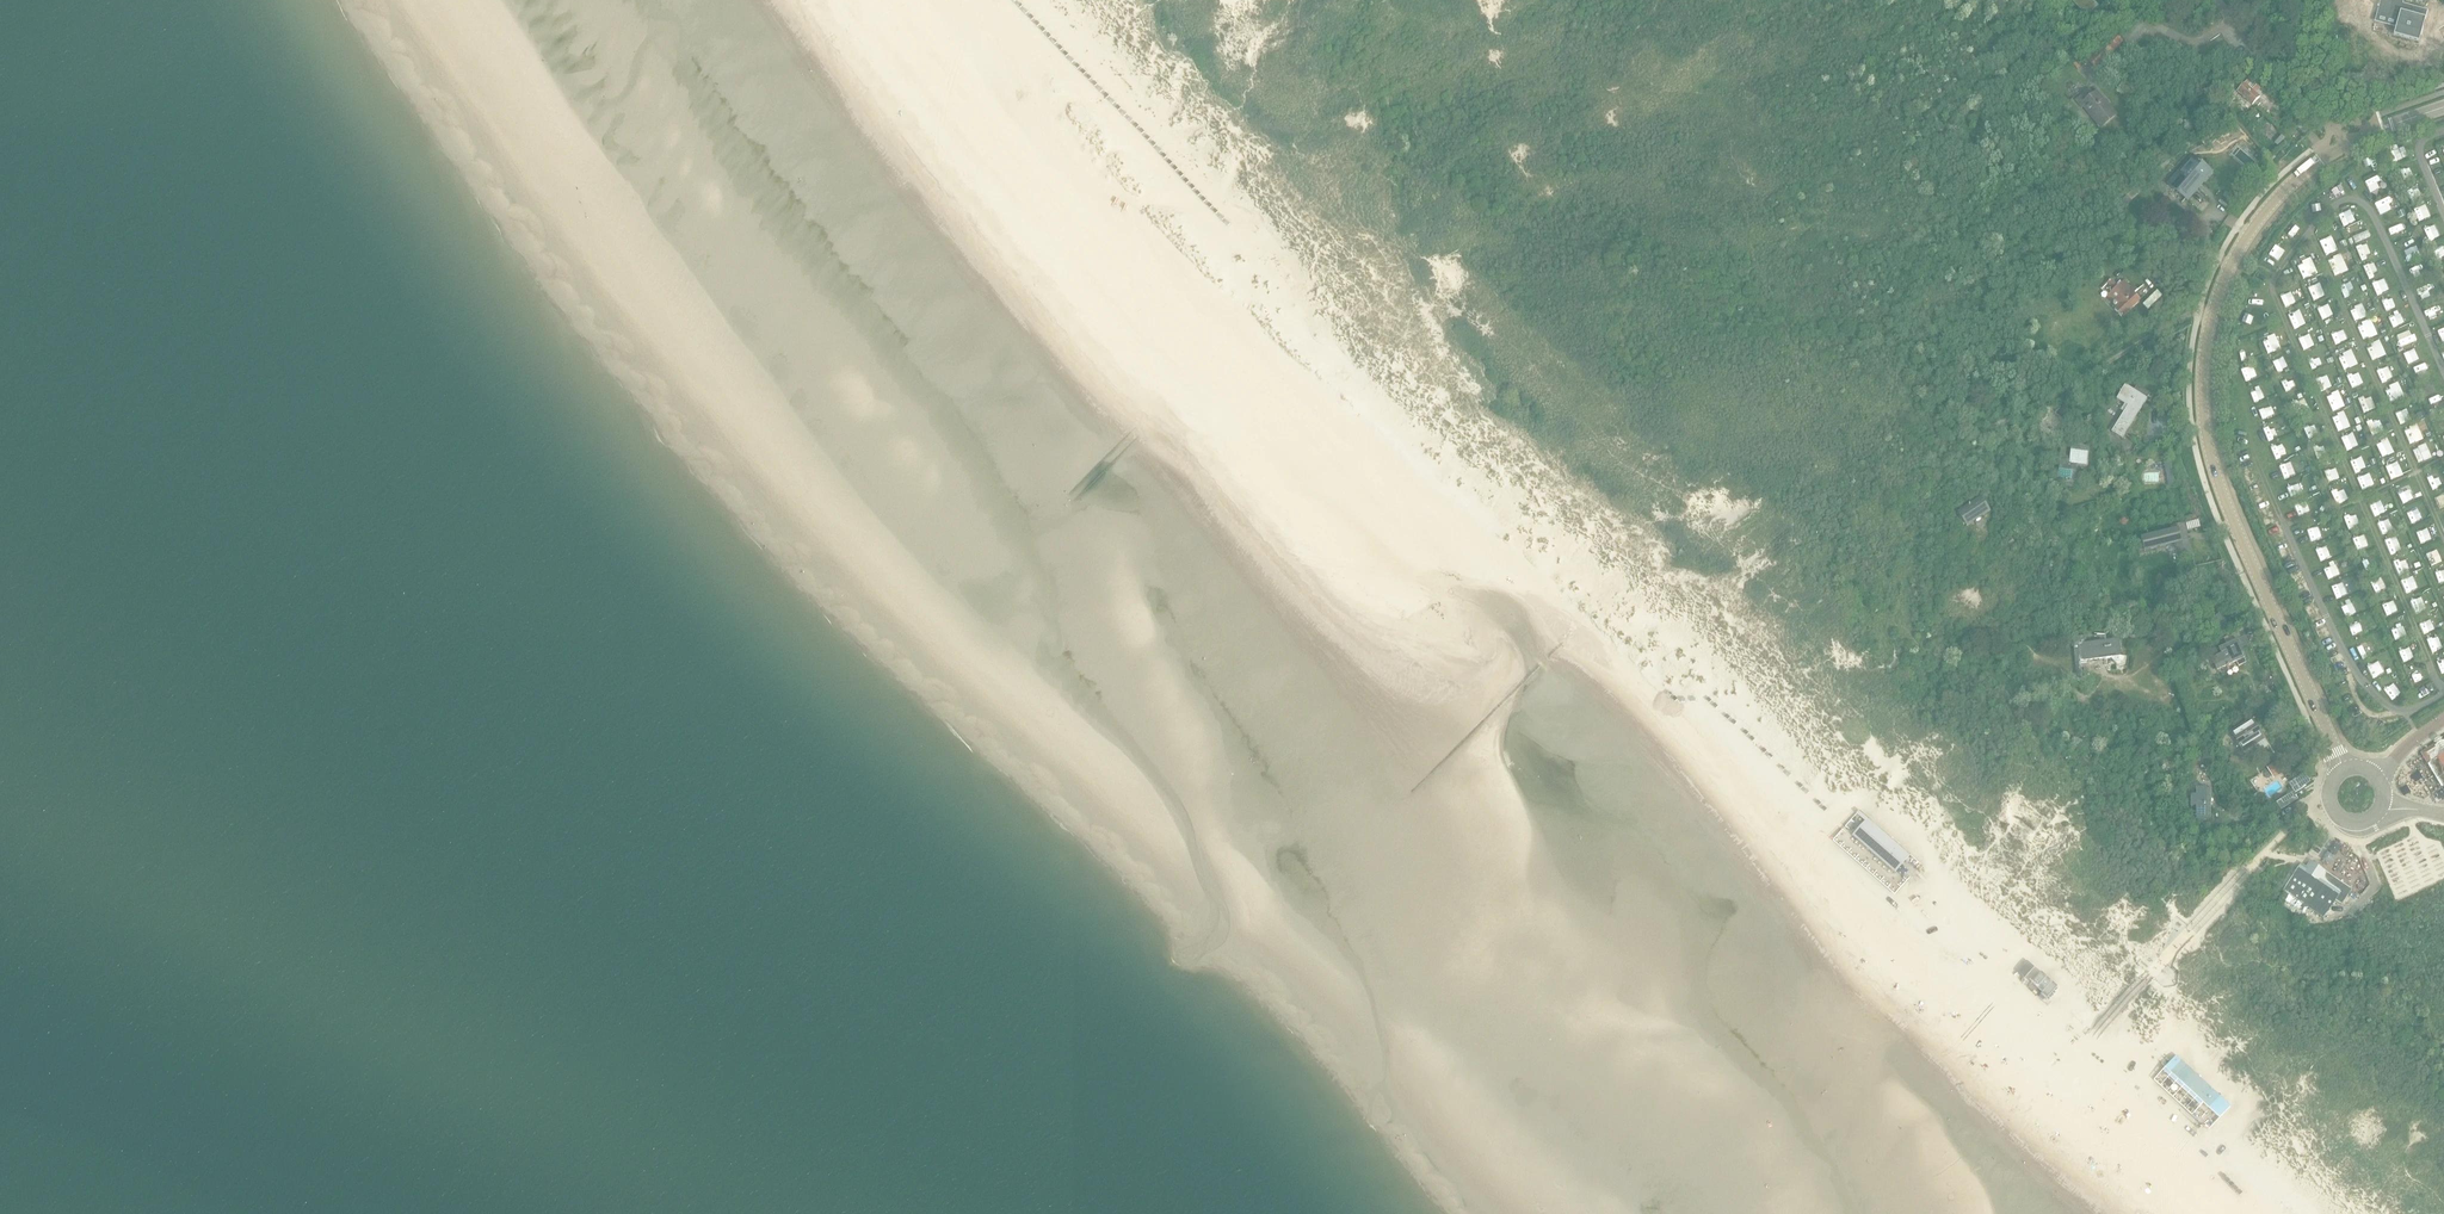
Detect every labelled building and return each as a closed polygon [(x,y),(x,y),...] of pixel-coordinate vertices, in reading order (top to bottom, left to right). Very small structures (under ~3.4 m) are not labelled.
[(2071,0),(2081,11),(2083,9),(2088,14),(2098,5),(2093,0),(2071,0)] [(2376,14),(2388,17),(2397,20),(2395,28),(2393,36),(2418,43),(2421,35),(2427,10),(2403,3),(2403,0),(2393,0),(2393,1),(2389,0),(2380,0),(2376,14)] [(2114,32),(2101,45),(2110,53),(2123,41),(2114,32)] [(2237,91),(2251,105),(2259,98),(2251,90),(2254,86),(2247,80),(2237,91)] [(2098,97),(2093,101),(2087,94),(2077,103),(2084,112),(2086,110),(2104,129),(2117,118),(2098,97)] [(2168,184),(2187,200),(2210,173),(2191,157),(2168,184)] [(2158,213),(2154,222),(2177,230),(2180,221),(2158,213)] [(2354,243),(2370,236),(2368,231),(2352,237),(2354,243)] [(2168,261),(2150,277),(2157,284),(2174,268),(2168,261)] [(2111,278),(2106,283),(2111,288),(2116,284),(2111,278)] [(2124,280),(2106,296),(2116,307),(2114,309),(2121,317),(2139,300),(2134,294),(2137,290),(2132,285),(2131,287),(2124,280)] [(2111,431),(2122,438),(2146,400),(2124,386),(2116,399),(2124,404),(2120,410),(2123,412),(2111,431)] [(2045,425),(2054,433),(2064,420),(2054,413),(2045,425)] [(2076,465),(2086,466),(2088,447),(2061,445),(2057,481),(2074,482),(2076,465)] [(1957,512),(1967,526),(1990,511),(1980,497),(1957,512)] [(2179,559),(2192,556),(2186,530),(2200,527),(2198,519),(2177,524),(2178,528),(2140,537),(2144,550),(2175,543),(2179,559)] [(2206,622),(2216,635),(2228,626),(2218,613),(2206,622)] [(2119,640),(2084,644),(2084,640),(2086,640),(2085,636),(2073,637),(2076,673),(2074,673),(2071,678),(2079,681),(2080,679),(2082,679),(2080,661),(2120,657),(2119,640)] [(2238,667),(2246,664),(2244,659),(2245,658),(2237,641),(2219,649),(2222,655),(2212,660),(2217,671),(2236,662),(2238,667)] [(2250,721),(2232,732),(2243,749),(2261,738),(2250,721)] [(2423,754),(2427,760),(2430,764),(2438,778),(2443,787),(2443,740),(2442,742),(2436,745),(2431,748),(2432,749),(2424,754),(2423,754)] [(2304,773),(2288,783),(2293,792),(2310,782),(2304,773)] [(2203,821),(2211,821),(2211,790),(2197,789),(2197,796),(2192,796),(2192,807),(2197,807),(2197,814),(2203,814),(2203,821)] [(2257,793),(2253,796),(2254,801),(2266,809),(2269,804),(2261,798),(2257,793)] [(1865,822),(1864,823),(1852,836),(1895,873),(1910,855),(1859,810),(1856,814),(1865,822)] [(2301,865),(2284,892),(2314,912),(2324,918),(2336,900),(2342,904),(2351,890),(2310,863),(2306,869),(2301,865)] [(2041,972),(2031,983),(2042,992),(2040,995),(2045,1000),(2057,986),(2041,972)] [(2165,1067),(2219,1118),(2231,1106),(2176,1055),(2165,1067)]
